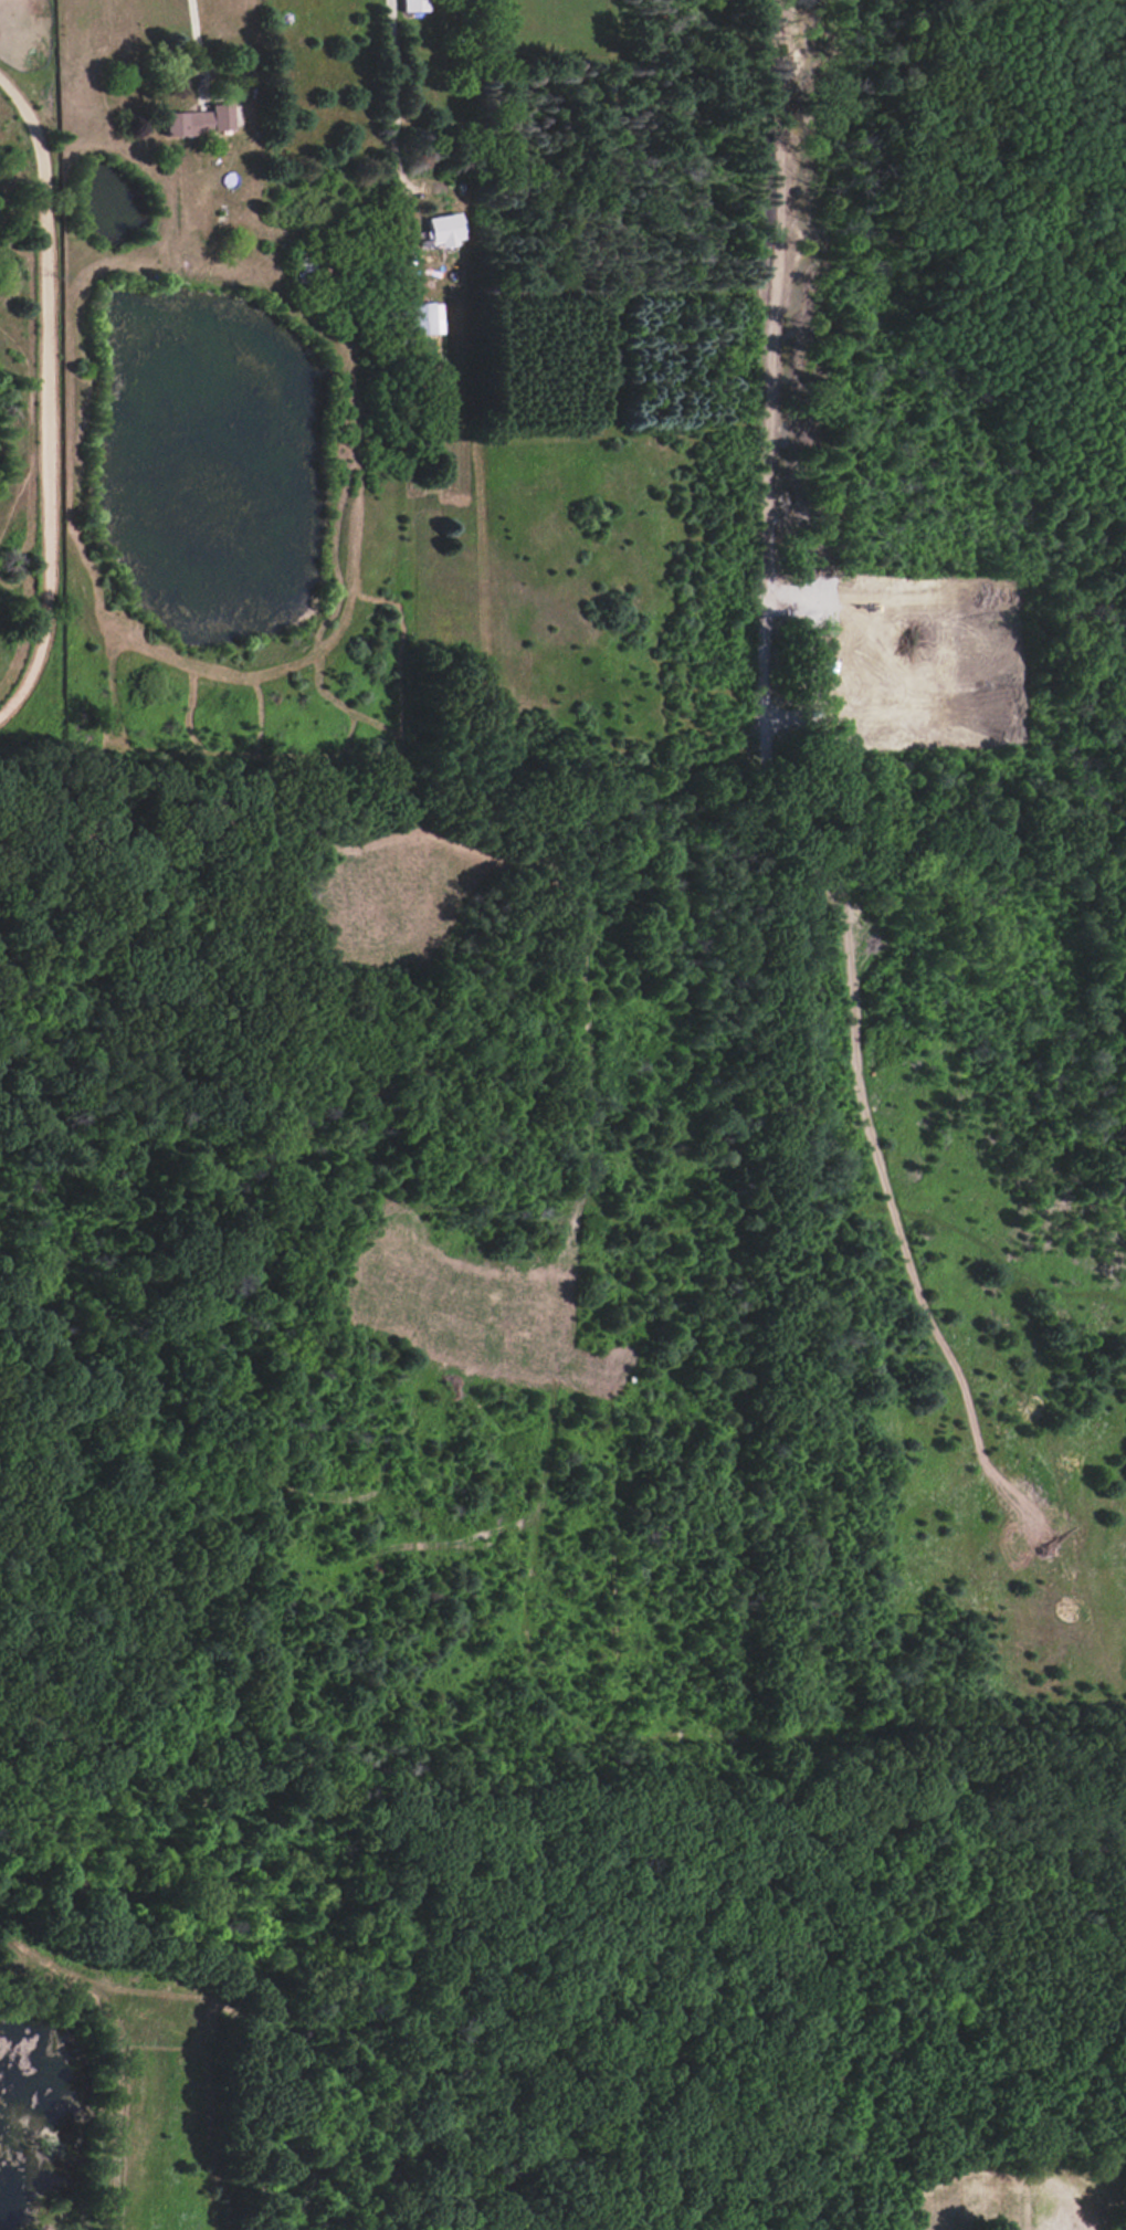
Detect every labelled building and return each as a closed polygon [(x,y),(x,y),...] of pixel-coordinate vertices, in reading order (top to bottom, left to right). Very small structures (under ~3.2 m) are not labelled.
[(162,113),(163,135),(231,131),(229,103),(208,104),(208,110),(162,113)] [(409,303),(409,334),(441,333),(440,303),(409,303)]
